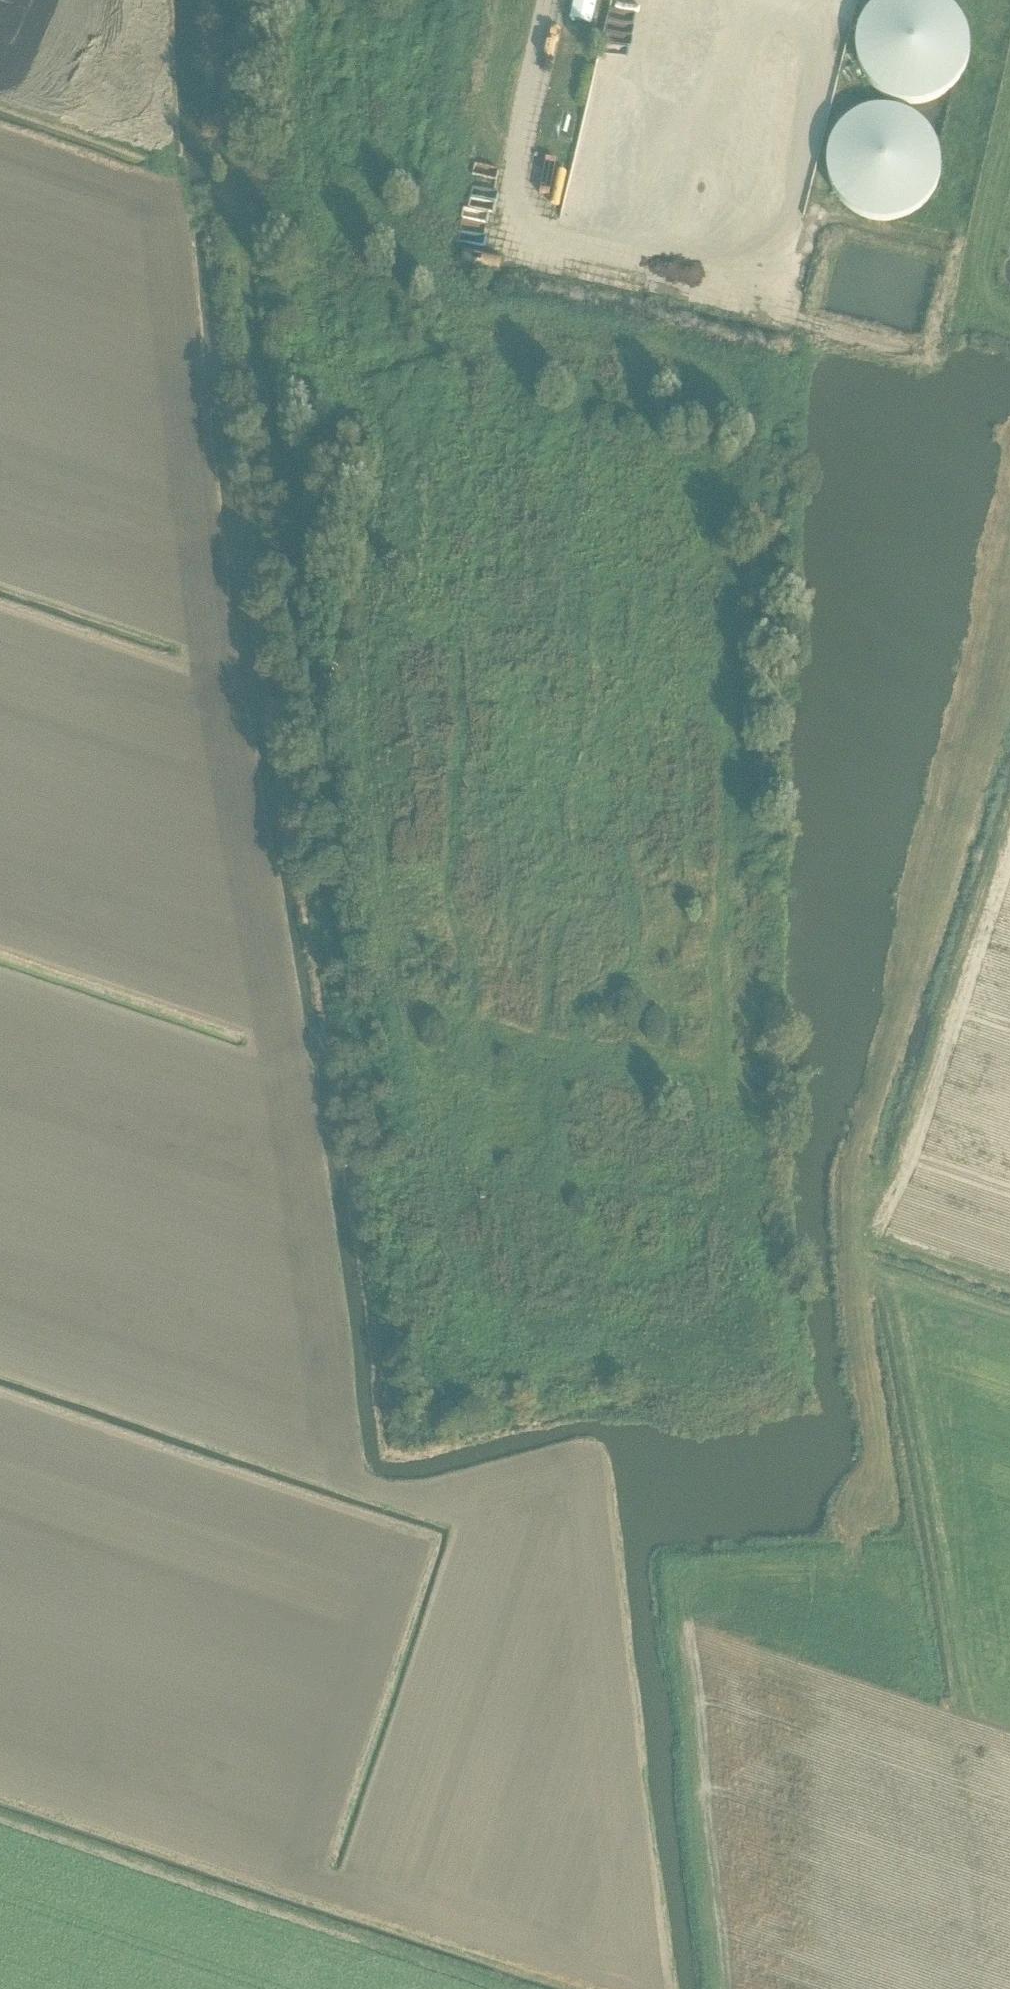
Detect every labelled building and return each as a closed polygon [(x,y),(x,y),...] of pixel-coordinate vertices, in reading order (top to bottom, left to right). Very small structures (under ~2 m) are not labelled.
[(570,20),(589,24),(595,0),(574,0),(570,20)] [(857,42),(857,47),(858,52),(859,57),(860,62),(862,66),(865,71),(867,75),(870,79),(874,82),(877,86),(881,89),(885,92),(890,94),(894,96),(899,97),(904,98),(909,99),(914,99),(919,99),(924,98),(929,97),(933,96),(938,94),(942,91),(946,89),(950,86),(954,82),(957,79),(960,75),(963,71),(965,66),(967,62),(969,57),(970,52),(970,47),(971,42),(970,37),(970,32),(969,27),(967,23),(965,18),(963,14),(960,10),(957,6),(954,2),(952,0),(876,0),(874,2),(870,6),(867,9),(865,14),(862,18),(860,23),(859,27),(858,32),(857,37),(857,42)] [(829,156),(829,161),(829,166),(830,171),(831,175),(832,180),(834,185),(836,189),(839,193),(842,197),(845,201),(849,204),(853,207),(857,210),(862,212),(866,214),(871,216),(876,217),(881,217),(886,218),(891,217),(895,217),(900,216),(905,214),(910,212),(914,210),(918,207),(922,204),(926,201),(929,197),(932,193),(935,189),(937,185),(939,180),(941,175),(942,171),(942,166),(943,161),(942,156),(942,151),(941,146),(939,141),(937,137),(935,132),(932,128),(929,124),(926,120),(922,117),(918,114),(914,111),(910,109),(905,107),(900,106),(895,105),(891,104),(886,104),(881,104),(876,105),(871,106),(866,107),(862,109),(857,111),(853,114),(849,117),(845,120),(842,124),(839,128),(836,132),(834,137),(832,141),(831,146),(830,151),(829,156)]
